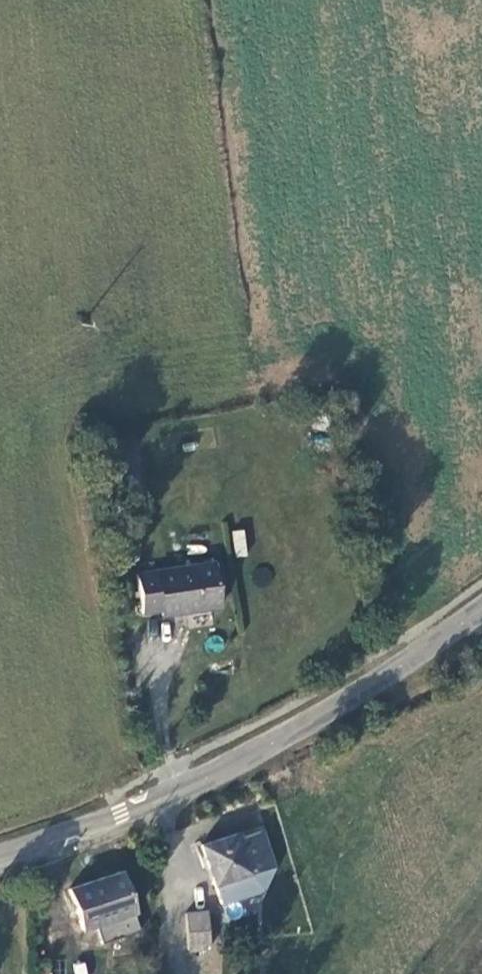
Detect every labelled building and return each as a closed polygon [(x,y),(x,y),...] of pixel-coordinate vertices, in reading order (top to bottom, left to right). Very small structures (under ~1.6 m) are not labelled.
[(244,530),(231,531),(234,557),(247,555),(244,530)] [(165,616),(222,607),(215,563),(139,574),(144,613),(164,611),(165,616)] [(237,834),(201,846),(220,903),(251,893),(244,875),(251,873),(237,834)] [(121,873),(71,890),(83,929),(98,927),(103,942),(140,931),(121,873)] [(208,912),(187,913),(187,948),(209,948),(208,912)]
